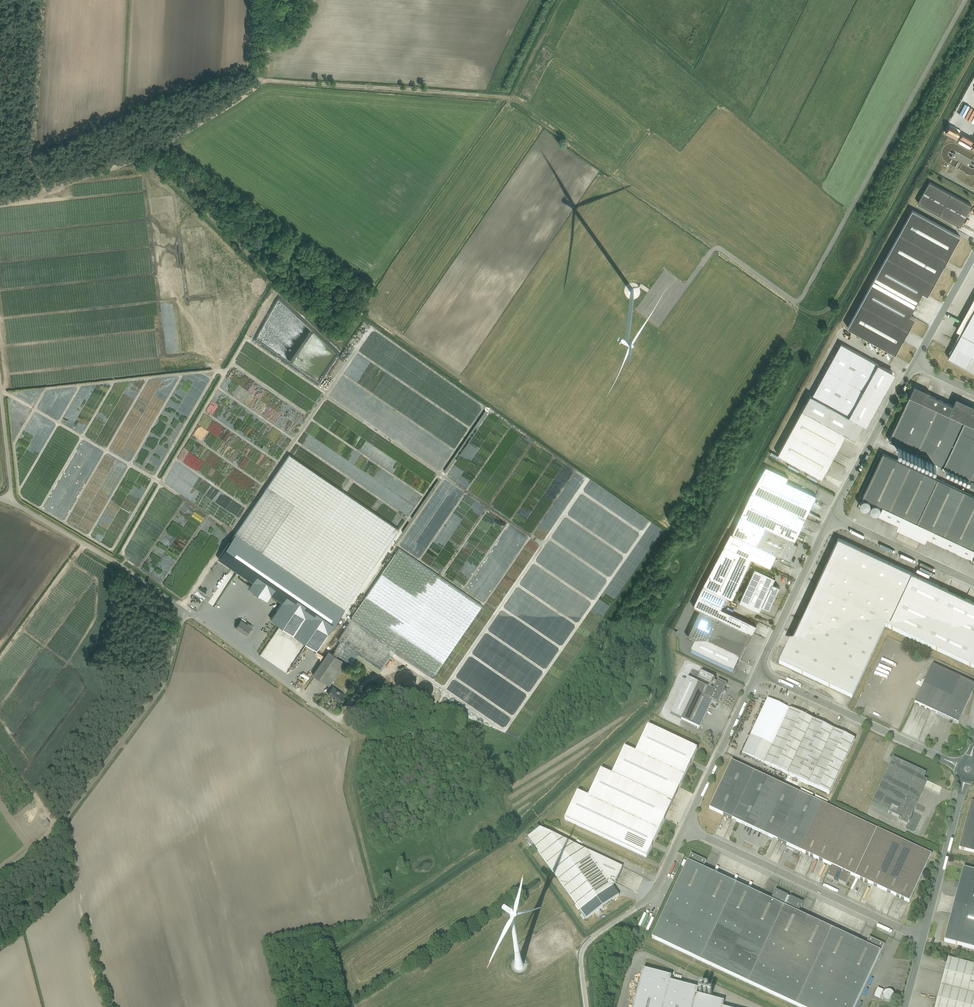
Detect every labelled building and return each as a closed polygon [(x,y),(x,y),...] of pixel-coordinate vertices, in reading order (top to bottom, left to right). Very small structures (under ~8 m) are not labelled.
[(964,224),(973,204),(973,202),(931,180),(920,202),(964,224)] [(962,234),(915,209),(851,327),(898,353),(962,234)] [(625,291),(625,292),(625,293),(625,294),(626,295),(626,296),(627,296),(627,297),(628,297),(628,298),(629,298),(629,299),(630,299),(631,299),(632,300),(633,300),(634,300),(635,300),(635,299),(636,299),(637,299),(638,298),(639,298),(639,297),(640,297),(640,296),(641,295),(641,294),(641,293),(642,292),(642,291),(642,290),(641,290),(641,289),(641,288),(641,287),(640,287),(640,286),(639,286),(639,285),(638,285),(638,284),(637,284),(636,284),(636,283),(635,283),(634,283),(633,283),(632,283),(631,283),(630,283),(630,284),(629,284),(628,284),(628,285),(627,285),(627,286),(626,286),(626,287),(626,288),(625,288),(625,289),(625,290),(625,291)] [(949,357),(973,371),(973,311),(949,357)] [(850,414),(880,362),(843,341),(814,394),(850,414)] [(868,387),(864,394),(881,403),(885,396),(868,387)] [(909,396),(889,440),(973,480),(973,427),(909,396)] [(823,476),(848,432),(804,408),(780,452),(823,476)] [(856,409),(852,416),(860,421),(864,413),(856,409)] [(357,435),(353,440),(360,444),(363,439),(357,435)] [(883,452),(863,496),(973,548),(973,494),(883,452)] [(290,454),(235,534),(251,544),(299,577),(345,608),(398,528),(290,454)] [(787,558),(818,493),(765,467),(734,532),(777,553),(787,558)] [(533,501),(538,505),(550,490),(543,484),(537,490),(538,491),(534,496),(536,498),(533,501)] [(127,549),(127,552),(136,558),(136,551),(140,545),(140,551),(145,551),(150,554),(160,539),(160,540),(164,533),(164,529),(161,529),(158,527),(155,527),(155,523),(152,522),(153,518),(151,520),(151,523),(148,528),(148,524),(144,524),(144,521),(127,549)] [(777,553),(734,532),(731,531),(695,605),(701,608),(753,632),(757,624),(722,607),(727,595),(738,600),(740,595),(754,602),(758,592),(765,596),(773,580),(765,577),(777,553)] [(235,534),(218,558),(234,569),(255,583),(252,587),(266,597),(269,593),(282,602),(271,619),(316,650),(345,608),(299,577),(251,544),(235,534)] [(839,537),(779,664),(852,698),(885,627),(973,669),(973,600),(839,537)] [(333,654),(337,656),(338,655),(351,664),(359,653),(382,669),(397,647),(436,674),(483,605),(399,548),(352,617),(353,617),(338,639),(342,641),(333,654)] [(734,673),(753,632),(701,608),(689,634),(699,639),(692,653),(734,673)] [(313,675),(329,686),(345,662),(337,656),(333,654),(329,651),(313,675)] [(932,665),(914,704),(958,724),(973,689),(973,684),(932,665)] [(416,685),(415,672),(398,672),(399,683),(403,683),(403,687),(412,686),(412,685),(416,685)] [(719,703),(728,685),(718,680),(714,689),(700,682),(682,719),(700,727),(713,700),(719,703)] [(328,693),(340,701),(345,694),(333,686),(328,693)] [(855,740),(768,699),(742,753),(830,794),(855,740)] [(647,859),(699,750),(650,726),(637,753),(626,748),(613,776),(601,770),(589,798),(578,793),(565,820),(647,859)] [(926,773),(893,758),(871,805),(899,818),(898,821),(906,825),(926,781),(923,779),(926,773)] [(851,874),(910,902),(932,856),(731,761),(709,809),(832,867),(827,877),(845,886),(851,874)] [(959,850),(973,854),(973,803),(972,803),(959,850)] [(41,825),(44,828),(50,823),(46,819),(41,825)] [(528,838),(586,920),(620,896),(614,888),(623,868),(541,829),(528,838)] [(771,901),(703,869),(706,862),(691,855),(652,938),(799,1006),(855,1006),(884,945),(869,938),(866,945),(798,913),(802,903),(776,891),(771,901)] [(965,869),(946,942),(973,949),(973,872),(965,869)] [(507,908),(513,904),(509,899),(503,903),(507,908)] [(519,973),(527,970),(523,961),(515,964),(519,973)] [(950,961),(937,1006),(973,1006),(973,967),(950,961)] [(725,1003),(698,997),(699,991),(672,984),(673,978),(645,971),(636,1006),(724,1006),(725,1003)] [(879,989),(876,997),(882,999),(886,992),(879,989)] [(885,1002),(896,1003),(896,993),(886,992),(885,1002)]
